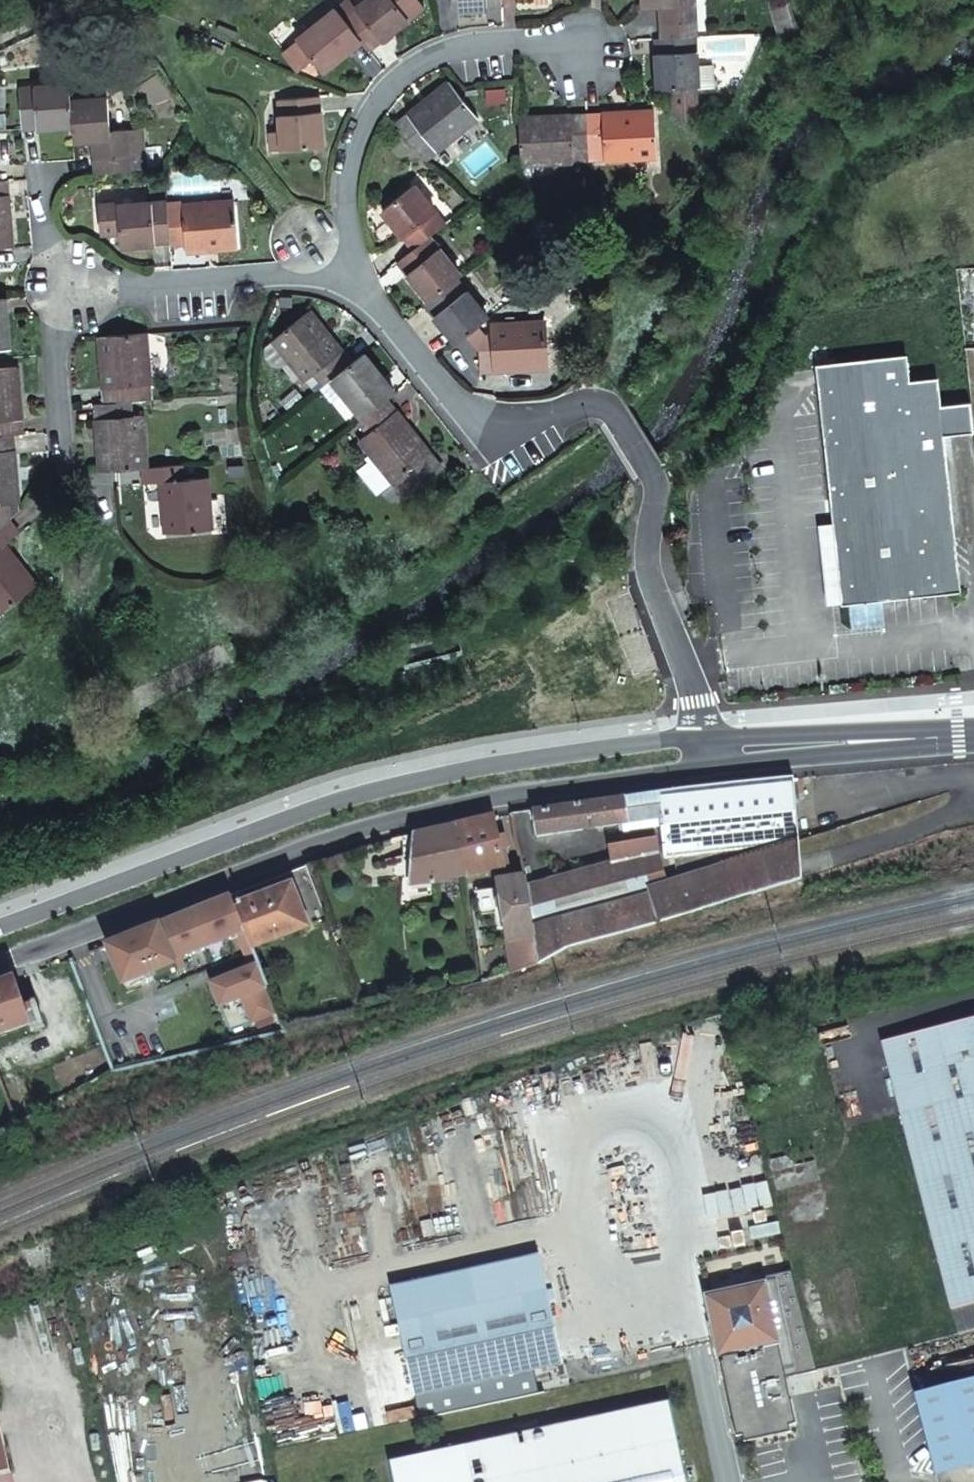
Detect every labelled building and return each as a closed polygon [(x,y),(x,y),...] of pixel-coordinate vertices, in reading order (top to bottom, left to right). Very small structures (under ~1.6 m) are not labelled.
[(329,6),(337,16),(349,31),(354,37),(357,41),(369,30),(375,38),(401,16),(404,19),(424,4),(421,0),(356,0),(352,3),(349,0),(336,0),(329,6)] [(688,35),(686,0),(630,0),(630,4),(653,4),(654,37),(688,35)] [(337,16),(329,6),(278,47),(294,64),(307,55),(316,67),(343,46),(337,39),(349,31),(337,16)] [(776,34),(794,29),(794,28),(790,13),(771,17),(776,34)] [(357,41),(362,48),(375,38),(369,30),(357,41)] [(337,39),(343,46),(354,37),(349,31),(337,39)] [(689,67),(688,35),(654,37),(655,52),(648,52),(649,88),(663,87),(665,105),(680,116),(690,108),(688,85),(709,83),(708,65),(689,67)] [(442,80),(389,120),(418,158),(471,116),(442,80)] [(68,99),(66,82),(17,85),(18,116),(34,115),(35,124),(70,122),(68,99)] [(306,107),(305,92),(272,94),(276,124),(264,126),(266,145),(278,144),(317,140),(314,106),(306,107)] [(313,92),(305,92),(306,107),(314,106),(313,92)] [(70,122),(72,139),(94,138),(97,171),(145,167),(143,146),(128,147),(125,126),(109,128),(106,95),(68,99),(70,122)] [(646,106),(579,110),(582,147),(596,146),(597,157),(648,154),(646,106)] [(579,110),(510,114),(513,161),(566,159),(566,147),(582,147),(579,110)] [(19,125),(35,124),(34,115),(18,116),(19,125)] [(422,234),(438,221),(407,183),(375,207),(396,235),(404,229),(413,241),(422,234)] [(166,232),(167,241),(182,240),(183,250),(235,246),(230,199),(179,202),(179,206),(164,206),(166,232)] [(118,244),(152,242),(151,233),(166,232),(164,206),(164,200),(114,203),(96,204),(98,229),(116,227),(118,244)] [(404,229),(396,235),(406,247),(413,241),(404,229)] [(152,242),(167,241),(166,232),(151,233),(152,242)] [(408,265),(400,272),(422,299),(426,296),(450,277),(454,274),(422,234),(413,241),(406,247),(398,253),(408,265)] [(398,253),(390,260),(400,272),(408,265),(398,253)] [(481,316),(450,277),(426,296),(435,308),(427,314),(449,342),(460,333),(471,324),(481,316)] [(422,299),(418,302),(427,314),(435,308),(426,296),(422,299)] [(309,371),(319,382),(327,375),(346,359),(303,307),(268,338),(300,377),(309,371)] [(480,335),(471,324),(460,333),(473,348),(473,370),(539,372),(540,324),(487,325),(487,335),(480,335)] [(128,399),(138,398),(150,397),(149,382),(144,330),(98,334),(103,401),(128,399)] [(379,377),(357,351),(346,359),(327,375),(358,415),(381,397),(371,385),(379,377)] [(818,366),(844,601),(961,588),(944,435),(952,434),(973,432),(973,416),(973,402),(941,406),(938,380),(910,383),(907,357),(818,366)] [(16,432),(11,364),(0,365),(0,433),(9,433),(16,432)] [(390,390),(379,377),(371,385),(381,397),(390,390)] [(358,415),(350,422),(358,433),(354,437),(402,496),(438,467),(381,397),(358,415)] [(100,468),(113,467),(140,465),(147,464),(140,413),(130,414),(128,399),(103,401),(94,402),(100,468)] [(6,502),(14,501),(9,433),(0,433),(0,503),(6,502)] [(182,476),(180,461),(147,464),(140,465),(142,481),(160,479),(164,531),(210,526),(206,474),(182,476)] [(8,513),(0,519),(0,604),(34,578),(2,538),(17,526),(8,513)] [(971,668),(954,670),(954,679),(972,677),(971,668)] [(567,945),(803,876),(791,775),(669,789),(532,809),(534,833),(626,821),(626,818),(658,815),(663,857),(673,857),(680,878),(650,886),(648,873),(666,871),(656,853),(654,837),(607,842),(609,860),(530,880),(529,872),(522,873),(522,875),(523,878),(534,935),(539,961),(567,945)] [(454,823),(465,876),(498,865),(498,862),(503,862),(502,852),(496,853),(490,814),(454,823)] [(447,882),(465,876),(454,823),(415,833),(410,893),(436,895),(436,883),(447,885),(447,882)] [(252,949),(326,918),(306,865),(230,894),(244,929),(252,949)] [(523,878),(522,875),(496,880),(497,884),(523,878)] [(507,940),(534,935),(523,878),(497,884),(498,886),(498,889),(476,893),(480,910),(501,905),(507,940)] [(498,889),(498,886),(473,890),(477,910),(480,910),(476,893),(498,889)] [(244,929),(230,894),(155,923),(170,957),(236,932),(244,929)] [(155,923),(104,942),(122,986),(139,980),(137,974),(171,961),(170,957),(155,923)] [(244,929),(236,932),(250,966),(258,963),(252,949),(244,929)] [(512,969),(539,961),(534,935),(507,940),(508,942),(512,969)] [(250,966),(212,980),(221,1003),(242,994),(252,1019),(277,1009),(258,963),(250,966)] [(21,1027),(32,1023),(24,1003),(13,976),(0,980),(0,1034),(21,1027)] [(24,1003),(32,1023),(34,1029),(45,1024),(35,999),(24,1003)] [(966,1325),(961,1303),(973,1300),(973,1016),(877,1040),(943,1308),(948,1330),(966,1325)] [(811,1161),(765,1173),(769,1185),(815,1173),(811,1161)] [(525,1253),(375,1289),(401,1398),(522,1369),(551,1362),(525,1253)] [(712,1295),(695,1299),(727,1433),(735,1431),(737,1437),(783,1427),(781,1420),(788,1418),(776,1372),(807,1365),(780,1264),(758,1270),(759,1277),(710,1288),(712,1295)] [(522,1369),(401,1398),(406,1421),(528,1392),(522,1369)] [(907,1391),(929,1473),(973,1461),(973,1410),(965,1376),(907,1391)] [(418,1481),(679,1481),(659,1400),(411,1457),(418,1481)] [(379,1465),(383,1481),(418,1481),(411,1457),(379,1465)]
